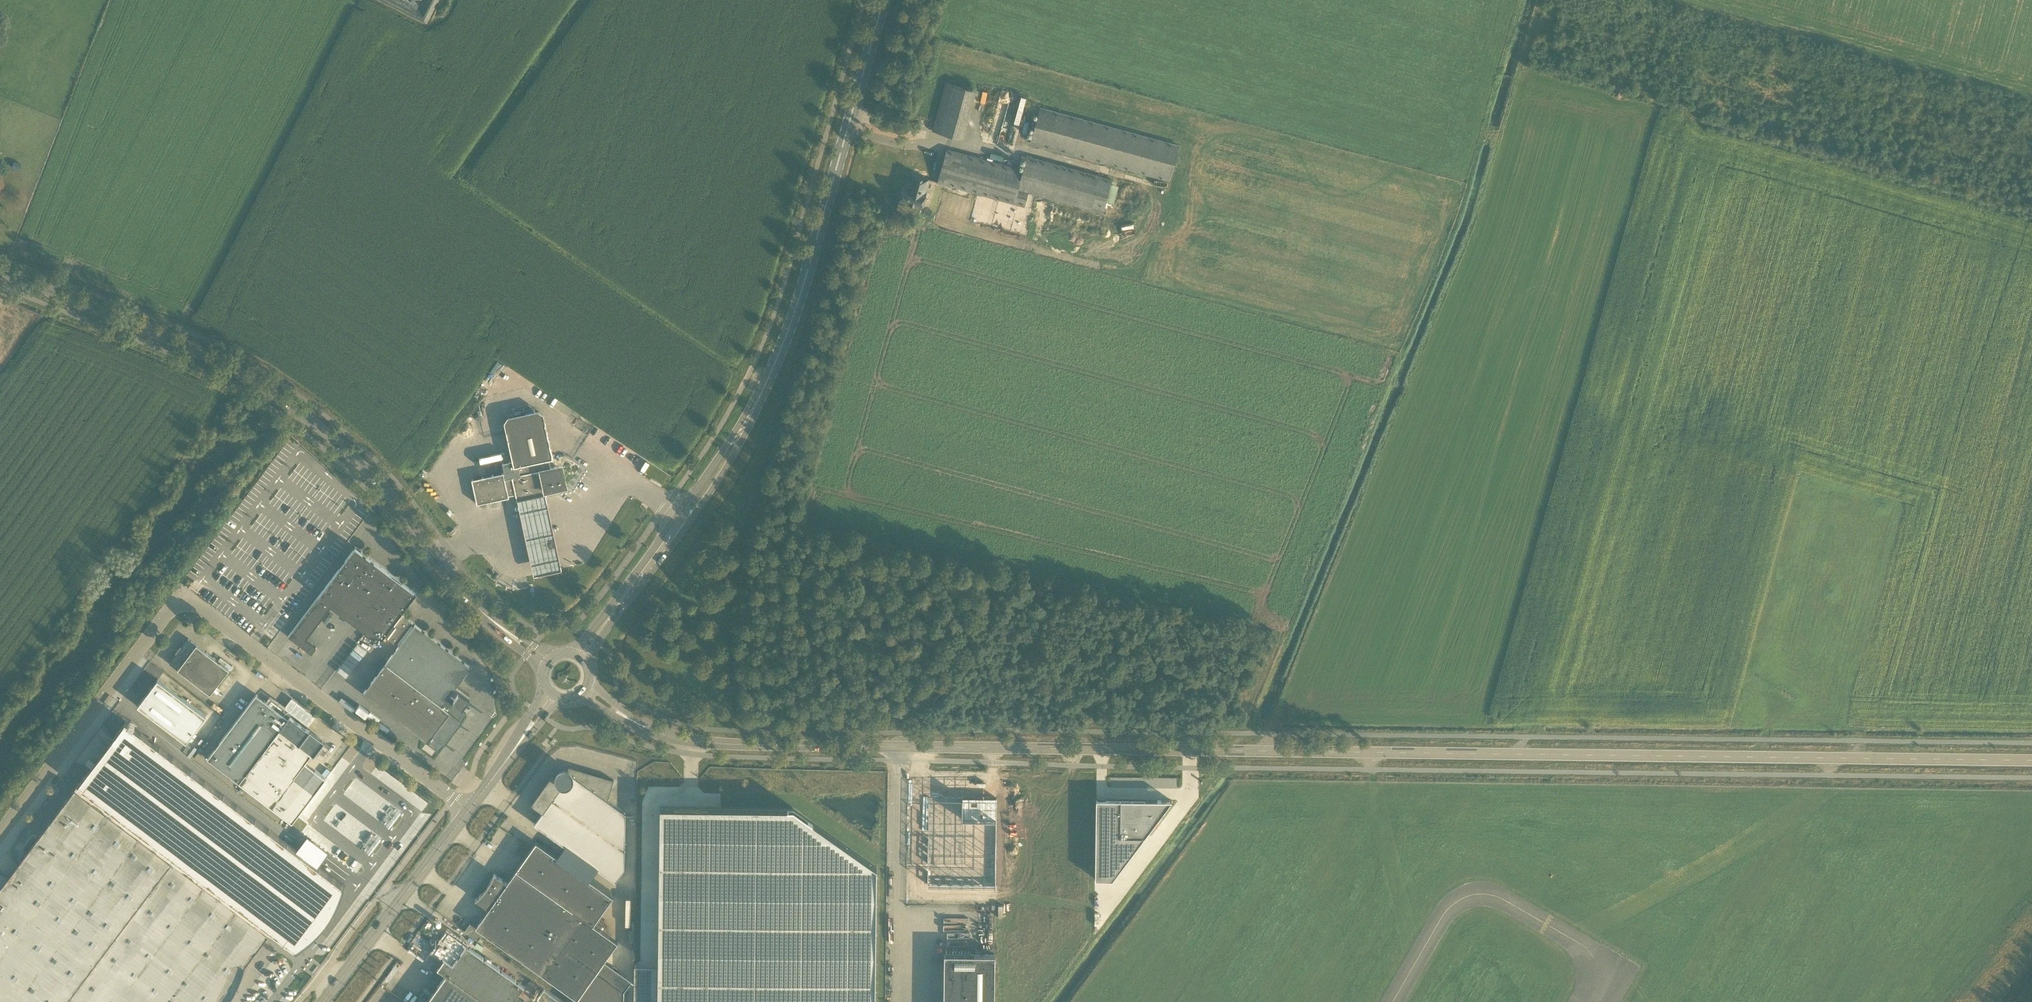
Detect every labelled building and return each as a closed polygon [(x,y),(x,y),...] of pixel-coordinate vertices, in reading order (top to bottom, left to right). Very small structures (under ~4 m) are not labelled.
[(975,91),(946,83),(933,131),(962,139),(975,91)] [(1030,142),(1169,180),(1179,145),(1040,107),(1030,142)] [(1028,192),(1103,212),(1112,179),(1027,156),(1023,170),(947,149),(937,182),(1024,206),(1028,192)] [(925,192),(928,179),(913,175),(909,189),(903,187),(899,202),(922,208),(926,192),(925,192)] [(503,472),(472,479),(477,504),(509,497),(508,495),(515,494),(517,501),(518,501),(546,495),(547,494),(546,490),(561,487),(565,481),(563,474),(557,470),(551,471),(550,463),(549,458),(552,457),(546,427),(545,422),(505,432),(512,461),(511,461),(509,461),(509,463),(505,464),(503,464),(503,463),(502,463),(504,472),(503,473),(503,472)] [(518,501),(533,574),(561,568),(546,495),(518,501)] [(304,615),(317,625),(331,606),(379,642),(416,593),(361,552),(359,554),(353,550),(304,615)] [(402,615),(396,623),(394,626),(396,627),(388,638),(396,645),(397,643),(399,645),(363,693),(427,742),(432,735),(434,736),(431,740),(441,748),(467,713),(462,710),(470,700),(459,693),(454,699),(450,695),(471,667),(415,624),(414,626),(412,624),(413,623),(402,615)] [(169,663),(210,694),(229,669),(188,638),(169,663)] [(158,679),(144,697),(138,705),(186,742),(192,734),(206,716),(174,691),(158,679)] [(250,702),(207,758),(239,782),(292,822),(309,800),(288,785),(311,754),(312,755),(318,747),(323,741),(316,736),(310,731),(290,716),(291,715),(283,708),(286,705),(282,702),(279,705),(271,699),(268,703),(256,694),(250,702)] [(233,995),(240,982),(242,977),(244,972),(245,967),(244,966),(268,935),(271,931),(296,951),(300,948),(303,945),(307,943),(312,938),(313,937),(318,932),(319,931),(323,926),(324,925),(328,920),(329,919),(332,913),(333,912),(336,906),(337,905),(340,899),(341,895),(343,891),(345,886),(344,886),(126,721),(113,737),(89,769),(75,789),(19,863),(2,885),(0,888),(0,1001),(228,1001),(233,995)] [(205,738),(191,758),(194,760),(205,746),(205,747),(209,741),(205,738)] [(532,802),(531,803),(532,804),(537,807),(538,808),(543,811),(534,823),(615,881),(624,868),(626,813),(608,800),(613,780),(569,767),(566,766),(563,766),(560,767),(558,769),(556,772),(555,775),(555,777),(552,775),(551,775),(551,776),(545,784),(544,785),(538,793),(538,794),(532,802)] [(973,796),(927,796),(927,884),(995,884),(995,796),(983,796),(983,800),(973,800),(973,796)] [(1096,799),(1095,879),(1112,879),(1171,800),(1145,799),(1096,799)] [(658,1001),(875,1001),(877,867),(793,808),(660,807),(658,1001)] [(475,899),(475,900),(476,900),(488,909),(475,927),(483,933),(491,938),(543,975),(577,999),(574,1001),(624,1001),(624,990),(597,971),(617,942),(592,925),(612,897),(536,842),(516,870),(507,883),(494,874),(494,873),(492,876),(491,879),(489,882),(488,885),(486,887),(484,890),(482,893),(480,895),(477,897),(475,899)] [(466,945),(458,939),(457,941),(449,936),(442,946),(440,948),(442,958),(444,959),(437,969),(445,974),(426,1001),(513,1001),(524,986),(466,945)] [(995,954),(974,953),(973,968),(944,968),(943,1001),(994,1001),(995,954)] [(543,989),(537,997),(544,1001),(562,1001),(543,989)]
